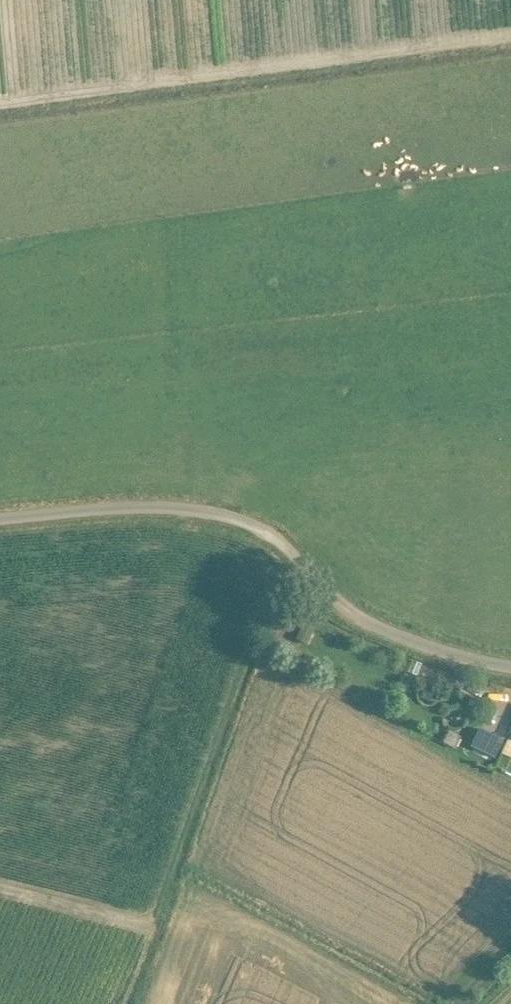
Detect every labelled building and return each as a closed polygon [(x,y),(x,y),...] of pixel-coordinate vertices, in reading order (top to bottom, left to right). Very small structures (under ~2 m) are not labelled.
[(304,625),(297,640),(309,645),(316,631),(304,625)] [(425,688),(421,697),(429,700),(433,691),(425,688)] [(450,732),(445,743),(456,748),(461,738),(450,732)] [(493,736),(484,754),(496,759),(504,741),(493,736)]
